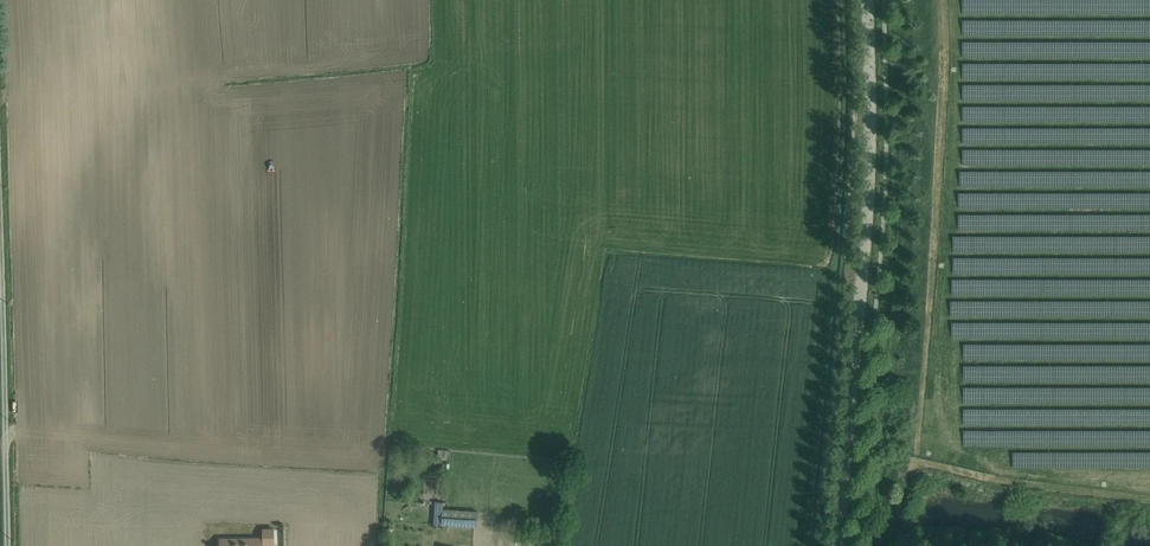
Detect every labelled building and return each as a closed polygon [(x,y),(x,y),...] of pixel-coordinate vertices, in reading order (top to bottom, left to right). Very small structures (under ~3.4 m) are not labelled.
[(961,19),(1148,85),(1149,85),(1149,17),(1141,14),(1146,0),(968,0),(961,19)] [(435,502),(434,524),(478,527),(479,511),(442,509),(443,503),(435,502)] [(220,538),(220,545),(263,545),(274,545),(274,528),(262,528),(262,538),(220,538)]
